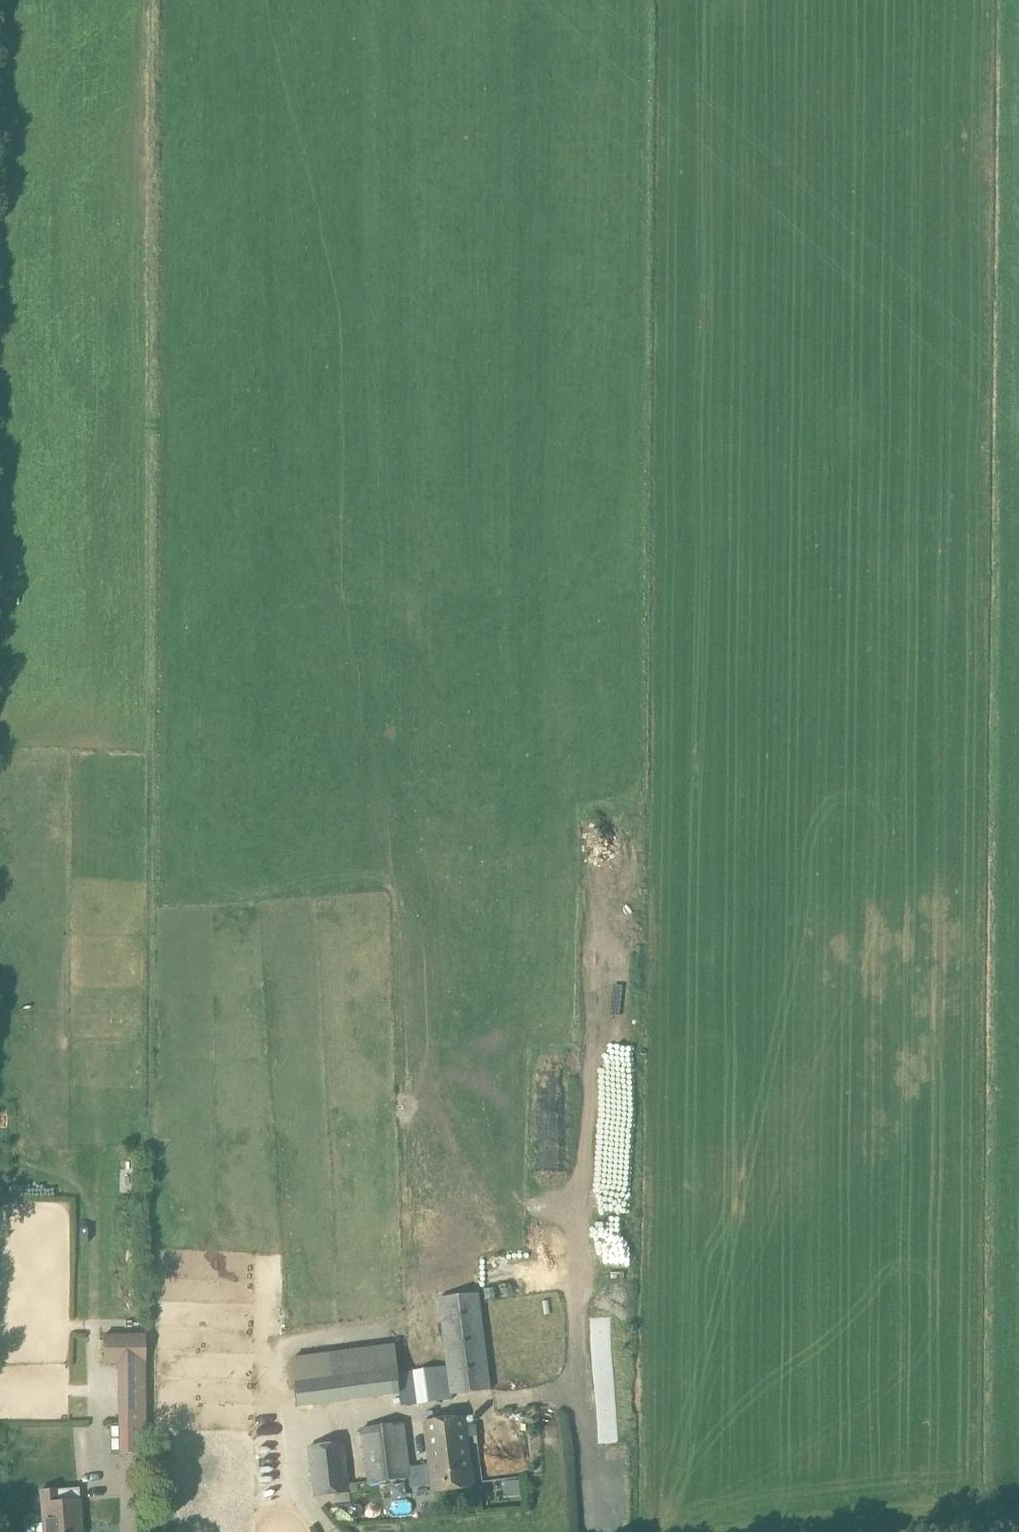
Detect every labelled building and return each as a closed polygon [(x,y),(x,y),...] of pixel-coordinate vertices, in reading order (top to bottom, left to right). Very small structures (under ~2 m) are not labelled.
[(617,1052),(616,1031),(594,1032),(595,1052),(617,1052)] [(451,1396),(451,1393),(493,1387),(481,1294),(439,1299),(447,1366),(415,1370),(418,1400),(451,1396)] [(591,1333),(595,1456),(613,1455),(610,1333),(591,1333)] [(103,1335),(103,1365),(117,1365),(131,1365),(131,1453),(145,1453),(145,1425),(145,1335),(103,1335)] [(297,1403),(396,1392),(391,1349),(292,1361),(297,1403)] [(433,1494),(474,1488),(466,1417),(423,1422),(433,1494)] [(365,1481),(411,1476),(405,1423),(359,1428),(365,1481)] [(314,1497),(350,1493),(345,1445),(309,1449),(314,1497)] [(41,1492),(44,1531),(82,1531),(80,1500),(79,1488),(55,1490),(55,1489),(41,1492)]
